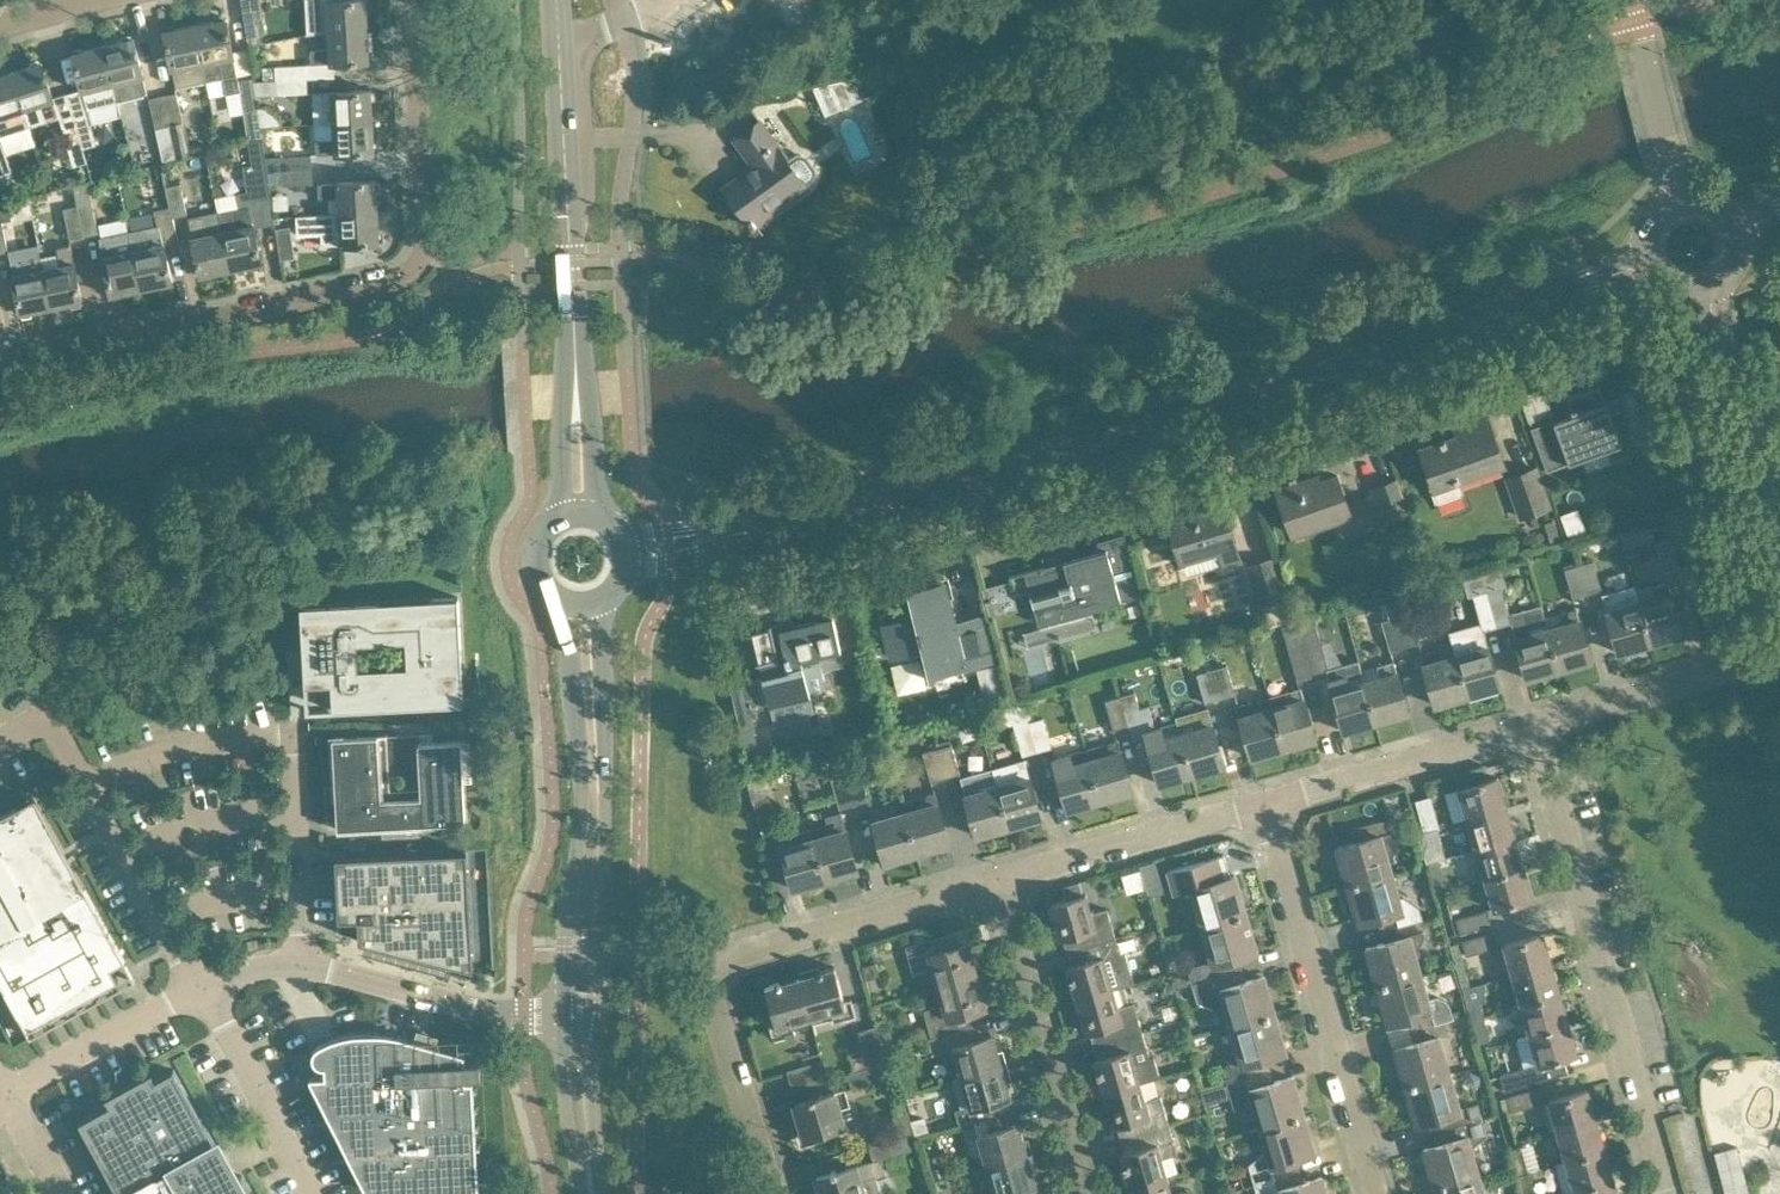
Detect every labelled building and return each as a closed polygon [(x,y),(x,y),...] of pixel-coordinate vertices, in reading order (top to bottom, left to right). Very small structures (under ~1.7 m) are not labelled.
[(368,30),(366,0),(305,0),(307,33),(327,32),(327,33),(368,30)] [(243,14),(247,38),(248,45),(262,43),(258,12),(243,14)] [(195,24),(206,80),(222,77),(223,80),(224,79),(226,94),(240,91),(248,141),(263,138),(256,95),(254,84),(253,82),(253,78),(239,80),(226,17),(195,24)] [(195,24),(165,30),(176,88),(190,85),(190,84),(206,80),(195,24)] [(368,30),(327,33),(328,48),(311,49),(312,64),(370,61),(368,30)] [(133,37),(103,45),(116,101),(118,101),(133,97),(148,94),(133,37)] [(82,89),(67,93),(73,118),(88,114),(91,124),(92,123),(122,116),(118,101),(116,101),(103,45),(73,52),(79,75),(82,89)] [(42,61),(12,71),(24,110),(25,110),(30,127),(46,122),(59,118),(59,121),(61,121),(66,139),(78,135),(73,118),(67,93),(53,97),(42,61)] [(306,64),(276,66),(262,67),(263,80),(276,79),(276,81),(276,82),(307,80),(306,64)] [(0,137),(15,133),(30,127),(25,110),(24,110),(12,71),(0,75),(0,137)] [(308,92),(307,80),(276,82),(254,84),(256,95),(277,94),(308,92)] [(838,81),(810,87),(816,99),(841,87),(838,81)] [(315,125),(333,124),(373,121),(371,89),(314,92),(315,125)] [(177,93),(162,96),(169,126),(173,148),(176,159),(206,151),(204,142),(190,145),(185,122),(183,122),(177,93)] [(148,99),(155,129),(169,126),(162,96),(148,99)] [(373,121),(333,124),(334,140),(316,141),(317,155),(375,151),(373,121)] [(736,139),(755,166),(725,188),(731,196),(732,200),(739,211),(743,212),(753,226),(807,187),(805,184),(814,179),(816,174),(816,168),(807,157),(803,154),(796,154),(788,160),(760,121),(736,139)] [(246,190),(216,197),(220,213),(231,269),(262,262),(257,239),(254,226),(276,222),(272,196),(270,182),(268,172),(266,158),(263,138),(248,141),(252,165),(243,166),(246,190)] [(0,143),(0,174),(12,170),(2,142),(0,143)] [(311,155),(266,158),(268,172),(281,171),(313,169),(311,155)] [(313,169),(281,171),(281,185),(314,183),(313,169)] [(339,197),(339,213),(339,214),(378,212),(377,180),(319,183),(320,198),(339,197)] [(73,185),(77,206),(83,237),(99,233),(87,182),(73,185)] [(166,186),(171,207),(173,217),(187,214),(181,183),(166,186)] [(28,200),(12,203),(16,223),(32,220),(28,200)] [(0,204),(0,252),(8,251),(2,221),(11,219),(8,202),(0,204)] [(77,206),(64,209),(70,240),(83,237),(77,206)] [(158,226),(129,232),(141,289),(173,282),(164,243),(178,240),(173,217),(171,207),(155,211),(158,226)] [(298,234),(321,233),(322,245),(380,242),(378,212),(339,214),(339,213),(297,215),(298,234)] [(188,220),(196,252),(201,276),(231,269),(220,213),(202,217),(188,220)] [(277,228),(278,235),(281,259),(295,257),(291,226),(277,228)] [(99,238),(106,272),(111,295),(141,289),(129,232),(99,238)] [(60,266),(43,269),(50,307),(82,301),(71,245),(56,248),(60,266)] [(9,257),(16,290),(21,313),(50,307),(43,269),(27,273),(23,254),(9,257)] [(1568,414),(1531,427),(1547,471),(1603,450),(1597,435),(1614,428),(1609,414),(1622,409),(1618,397),(1605,402),(1599,385),(1563,399),(1568,414)] [(1440,441),(1421,449),(1429,471),(1431,476),(1426,477),(1436,504),(1463,494),(1457,479),(1504,462),(1495,437),(1487,415),(1463,423),(1466,432),(1445,440),(1445,437),(1440,439),(1440,441)] [(1507,476),(1522,518),(1550,508),(1535,466),(1507,476)] [(1277,489),(1285,512),(1291,526),(1310,519),(1312,526),(1347,514),(1353,531),(1380,522),(1372,497),(1347,506),(1336,475),(1302,487),(1300,481),(1277,489)] [(1373,488),(1381,511),(1384,520),(1409,512),(1398,480),(1373,488)] [(1236,508),(1237,525),(1236,525),(1237,548),(1262,547),(1260,507),(1236,508)] [(1560,515),(1569,538),(1587,532),(1578,508),(1560,515)] [(1170,521),(1177,544),(1181,559),(1218,548),(1223,565),(1239,560),(1224,511),(1200,518),(1199,514),(1200,513),(1199,512),(1170,521)] [(1550,543),(1560,539),(1554,520),(1544,523),(1550,543)] [(1676,538),(1682,556),(1697,552),(1691,533),(1676,538)] [(1024,571),(1031,594),(1039,623),(1141,595),(1124,534),(1097,541),(1100,550),(1064,560),(1062,551),(1043,556),(1045,565),(1024,571)] [(1679,567),(1670,538),(1655,543),(1663,572),(1679,567)] [(1260,604),(1267,626),(1295,617),(1276,555),(1244,564),(1257,606),(1260,604)] [(1577,565),(1586,593),(1602,588),(1594,559),(1577,564),(1577,565)] [(1577,565),(1577,564),(1564,568),(1573,597),(1586,593),(1577,565)] [(1010,580),(982,588),(990,616),(1018,608),(1010,580)] [(884,626),(890,649),(892,655),(922,648),(928,674),(991,659),(977,604),(976,604),(979,618),(954,624),(944,583),(908,592),(915,618),(884,626)] [(1654,597),(1638,601),(1650,642),(1681,633),(1682,634),(1683,634),(1668,583),(1651,587),(1654,597)] [(1633,585),(1602,594),(1619,652),(1620,652),(1620,651),(1650,642),(1638,601),(1633,585)] [(1501,586),(1486,590),(1496,626),(1510,622),(1526,679),(1528,678),(1528,677),(1558,668),(1547,628),(1540,604),(1509,613),(1501,586)] [(1291,598),(1307,609),(1315,598),(1299,587),(1291,598)] [(1480,622),(1448,631),(1452,643),(1467,694),(1498,685),(1499,687),(1500,686),(1484,630),(1496,626),(1486,590),(1472,594),(1480,622)] [(301,605),(306,711),(332,710),(464,702),(458,596),(301,605)] [(1564,623),(1547,628),(1558,668),(1590,659),(1590,660),(1591,660),(1576,608),(1561,613),(1564,623)] [(1419,641),(1410,612),(1395,616),(1403,646),(1419,641)] [(1395,616),(1382,620),(1390,650),(1403,646),(1395,616)] [(833,617),(794,626),(811,696),(827,692),(817,653),(841,648),(833,617)] [(1299,682),(1313,678),(1303,643),(1296,620),(1282,623),(1299,682)] [(770,706),(793,700),(811,696),(794,626),(792,621),(752,631),(770,706)] [(1316,626),(1299,631),(1313,678),(1327,674),(1344,731),(1345,731),(1344,729),(1375,721),(1361,670),(1358,660),(1342,664),(1328,668),(1316,626)] [(1421,652),(1429,682),(1436,705),(1437,704),(1436,703),(1467,694),(1452,643),(1421,652)] [(1393,660),(1361,670),(1375,721),(1407,712),(1407,713),(1408,713),(1393,660)] [(998,662),(975,668),(984,702),(1007,697),(998,662)] [(1226,664),(1211,669),(1219,698),(1234,694),(1226,664)] [(1211,669),(1196,673),(1205,703),(1219,698),(1211,669)] [(755,730),(742,680),(728,683),(741,734),(755,730)] [(1268,696),(1271,706),(1282,747),(1314,738),(1315,739),(1316,739),(1301,687),(1268,696)] [(1134,690),(1119,695),(1128,725),(1142,721),(1145,732),(1160,783),(1161,783),(1161,782),(1191,773),(1176,723),(1155,729),(1149,705),(1139,708),(1134,690)] [(1119,695),(1105,698),(1113,729),(1128,725),(1119,695)] [(1007,703),(1014,725),(1028,721),(1022,699),(1007,703)] [(1237,705),(1245,734),(1252,757),(1253,757),(1252,756),(1282,747),(1271,706),(1254,711),(1251,701),(1237,705)] [(1179,722),(1176,723),(1191,773),(1222,764),(1223,765),(1224,765),(1209,714),(1207,706),(1177,715),(1179,722)] [(1042,717),(1028,721),(1037,751),(1051,747),(1042,717)] [(1028,721),(1014,725),(1023,755),(1037,751),(1028,721)] [(333,738),(335,783),(387,780),(385,737),(387,737),(387,735),(333,738)] [(1101,744),(1085,749),(1088,759),(1099,799),(1131,790),(1131,792),(1132,791),(1126,768),(1118,740),(1101,744)] [(461,741),(418,743),(420,784),(463,781),(461,741)] [(952,743),(937,747),(946,777),(960,773),(952,743)] [(937,747),(924,751),(932,781),(946,777),(937,747)] [(1053,758),(1062,787),(1068,810),(1069,809),(1069,808),(1099,799),(1088,759),(1085,749),(1053,758)] [(992,769),(1008,826),(1040,817),(1040,818),(1041,817),(1035,795),(1026,766),(1025,760),(992,769)] [(961,778),(962,784),(977,836),(978,835),(978,834),(1008,826),(992,769),(961,778)] [(859,770),(845,774),(854,804),(867,800),(859,770)] [(845,774),(831,778),(839,808),(854,804),(845,774)] [(1459,788),(1468,818),(1506,807),(1498,777),(1459,788)] [(387,780),(335,783),(335,785),(326,785),(327,821),(337,820),(337,829),(423,824),(421,790),(421,791),(388,792),(387,780)] [(463,781),(420,784),(421,791),(421,790),(423,824),(465,822),(463,781)] [(935,792),(903,802),(917,852),(948,843),(948,844),(949,844),(935,792)] [(1416,800),(1423,824),(1425,831),(1439,827),(1430,796),(1416,800)] [(769,797),(753,801),(763,835),(778,831),(769,797)] [(83,889),(34,800),(17,809),(16,807),(0,816),(0,934),(83,889)] [(870,811),(879,839),(885,862),(886,862),(886,860),(917,852),(903,802),(901,802),(904,812),(889,816),(886,806),(870,811)] [(1506,807),(1468,818),(1476,847),(1515,836),(1506,807)] [(827,823),(810,828),(813,838),(825,879),(858,870),(841,811),(825,816),(827,823)] [(1346,879),(1347,885),(1372,878),(1390,873),(1385,854),(1398,850),(1393,832),(1390,833),(1386,819),(1352,829),(1355,842),(1337,847),(1341,862),(1351,859),(1356,876),(1346,879)] [(810,828),(794,833),(779,837),(794,889),(825,879),(813,838),(810,828)] [(1515,836),(1476,847),(1485,878),(1523,867),(1515,836)] [(1433,843),(1421,847),(1425,862),(1438,859),(1433,843)] [(335,856),(339,918),(358,917),(359,940),(385,946),(473,967),(467,849),(335,856)] [(1230,893),(1239,890),(1235,875),(1231,876),(1224,854),(1166,871),(1173,894),(1192,889),(1202,926),(1216,922),(1246,913),(1244,907),(1235,910),(1230,893)] [(1438,859),(1425,862),(1433,888),(1445,884),(1438,859)] [(1142,865),(1150,893),(1161,890),(1154,862),(1142,865)] [(1523,867),(1485,878),(1494,908),(1532,897),(1523,867)] [(1372,878),(1347,885),(1350,892),(1359,889),(1364,906),(1354,909),(1359,924),(1378,919),(1381,929),(1421,918),(1418,907),(1402,896),(1397,898),(1390,873),(1372,878)] [(0,934),(0,981),(27,1030),(118,980),(112,968),(125,960),(85,888),(83,889),(0,934)] [(1067,951),(1115,937),(1107,909),(1092,913),(1086,894),(1050,904),(1060,938),(1073,934),(1076,948),(1067,951)] [(1488,910),(1458,919),(1462,932),(1492,923),(1488,910)] [(1248,920),(1246,913),(1216,922),(1202,926),(1212,960),(1193,966),(1189,973),(1191,982),(1208,978),(1226,973),(1242,968),(1239,958),(1257,952),(1253,937),(1243,940),(1238,923),(1248,920)] [(1375,980),(1376,986),(1398,980),(1419,973),(1412,951),(1419,949),(1425,936),(1424,932),(1418,934),(1414,921),(1421,919),(1421,918),(1381,929),(1384,942),(1365,947),(1370,962),(1379,960),(1384,977),(1375,980)] [(933,922),(901,932),(913,974),(934,968),(939,985),(976,974),(967,942),(951,947),(947,933),(937,936),(933,922)] [(1154,926),(1143,930),(1144,935),(1152,939),(1157,937),(1154,926)] [(1495,932),(1464,941),(1468,954),(1498,946),(1495,932)] [(1504,944),(1513,974),(1551,963),(1543,933),(1504,944)] [(1115,937),(1067,951),(1067,952),(1076,949),(1080,963),(1068,966),(1070,976),(1069,976),(1071,982),(1072,981),(1077,999),(1113,988),(1134,982),(1126,953),(1120,954),(1115,937)] [(880,975),(876,961),(863,965),(866,979),(880,975)] [(1551,963),(1513,974),(1521,1004),(1560,993),(1551,963)] [(835,966),(801,976),(812,1017),(831,1012),(834,1021),(856,1015),(851,998),(845,1000),(835,966)] [(1226,973),(1208,978),(1191,982),(1196,1002),(1215,1008),(1225,1005),(1231,1026),(1275,1014),(1273,1008),(1264,1010),(1259,993),(1268,990),(1264,975),(1245,981),(1242,968),(1226,973)] [(1398,980),(1376,986),(1378,992),(1388,990),(1393,1007),(1383,1009),(1388,1024),(1406,1019),(1410,1030),(1443,1020),(1453,1017),(1450,1006),(1448,1002),(1446,1000),(1442,997),(1436,996),(1432,997),(1429,998),(1427,1000),(1419,973),(1398,980)] [(926,1037),(927,1039),(974,1024),(970,1011),(985,1007),(976,974),(939,985),(944,1003),(923,1009),(930,1036),(926,1037)] [(773,1039),(796,1033),(796,1032),(794,1023),(812,1017),(801,976),(765,986),(774,1020),(768,1021),(773,1039)] [(1066,987),(1055,990),(1058,1001),(1069,998),(1066,987)] [(1113,988),(1077,999),(1087,1032),(1100,1028),(1103,1042),(1094,1044),(1094,1045),(1142,1031),(1134,1002),(1119,1007),(1113,988)] [(1463,994),(1470,1019),(1483,1015),(1476,989),(1463,994)] [(1174,990),(1165,993),(1168,1002),(1177,999),(1174,990)] [(1560,993),(1521,1004),(1530,1034),(1568,1022),(1560,993)] [(1223,1082),(1256,1073),(1270,1068),(1267,1058),(1286,1052),(1282,1037),(1272,1040),(1267,1023),(1277,1020),(1275,1014),(1231,1026),(1236,1045),(1223,1069),(1226,1081),(1223,1082)] [(1483,1015),(1470,1019),(1477,1044),(1490,1040),(1483,1015)] [(1404,1080),(1405,1086),(1448,1074),(1437,1037),(1447,1034),(1443,1020),(1410,1030),(1413,1042),(1394,1048),(1399,1063),(1408,1060),(1413,1077),(1404,1080)] [(974,1024),(927,1039),(931,1054),(954,1047),(962,1077),(1002,1065),(993,1035),(985,1037),(980,1022),(974,1024)] [(1568,1022),(1530,1034),(1538,1063),(1500,1074),(1504,1090),(1568,1072),(1563,1057),(1577,1053),(1568,1022)] [(859,1030),(870,1067),(889,1061),(885,1050),(881,1037),(879,1031),(877,1024),(859,1030)] [(888,1029),(879,1031),(881,1037),(885,1050),(893,1048),(888,1029)] [(1142,1031),(1094,1045),(1103,1043),(1107,1056),(1095,1060),(1097,1069),(1096,1069),(1098,1075),(1099,1075),(1104,1093),(1141,1083),(1141,1082),(1159,1076),(1154,1057),(1150,1058),(1142,1031)] [(318,1045),(316,1047),(314,1048),(313,1050),(313,1052),(312,1054),(312,1056),(313,1058),(313,1059),(314,1061),(316,1063),(317,1064),(319,1065),(321,1066),(323,1066),(324,1066),(325,1075),(310,1076),(310,1078),(317,1078),(318,1080),(316,1080),(316,1091),(327,1091),(329,1116),(336,1115),(336,1117),(334,1117),(335,1129),(346,1128),(347,1153),(355,1152),(355,1154),(353,1154),(354,1166),(365,1165),(366,1190),(379,1189),(380,1192),(381,1193),(400,1193),(401,1193),(402,1192),(402,1190),(402,1188),(486,1183),(486,1182),(472,1183),(466,1076),(480,1076),(480,1060),(465,1061),(465,1056),(466,1053),(436,1045),(438,1040),(427,1036),(424,1046),(414,1043),(415,1039),(399,1034),(398,1038),(384,1036),(371,1035),(357,1036),(344,1038),(331,1041),(318,1045)] [(793,1089),(830,1078),(824,1059),(788,1070),(793,1089)] [(893,1076),(889,1061),(870,1067),(849,1073),(854,1087),(893,1076)] [(1002,1065),(962,1077),(970,1105),(954,1110),(958,1124),(959,1123),(960,1125),(975,1121),(1006,1112),(1002,1099),(1011,1097),(1002,1065)] [(152,1071),(105,1096),(106,1098),(107,1098),(110,1104),(79,1121),(120,1193),(253,1193),(252,1193),(249,1187),(242,1175),(234,1179),(219,1151),(174,1068),(156,1078),(153,1073),(153,1072),(152,1071)] [(1236,1078),(1226,1081),(1235,1109),(1253,1103),(1260,1126),(1304,1114),(1302,1108),(1292,1111),(1287,1094),(1297,1091),(1293,1076),(1274,1081),(1270,1068),(1256,1073),(1236,1078)] [(1448,1074),(1405,1086),(1407,1093),(1417,1090),(1422,1107),(1412,1110),(1416,1125),(1429,1121),(1432,1132),(1481,1118),(1477,1103),(1458,1108),(1448,1074)] [(1141,1083),(1104,1093),(1113,1125),(1126,1122),(1130,1135),(1120,1138),(1121,1139),(1169,1124),(1161,1097),(1146,1101),(1141,1083)] [(1512,1109),(1542,1100),(1538,1087),(1508,1096),(1512,1109)] [(814,1098),(814,1097),(810,1098),(810,1099),(794,1104),(805,1137),(847,1124),(842,1107),(851,1104),(847,1088),(814,1098)] [(1548,1100),(1557,1130),(1596,1119),(1587,1089),(1548,1100)] [(1006,1112),(975,1121),(987,1165),(1027,1154),(1019,1123),(1010,1126),(1006,1112)] [(1248,1164),(1253,1183),(1299,1170),(1296,1159),(1315,1153),(1311,1138),(1301,1141),(1296,1124),(1306,1121),(1304,1114),(1260,1126),(1267,1150),(1263,1152),(1248,1164)] [(915,1133),(928,1129),(924,1115),(911,1119),(915,1133)] [(1481,1118),(1432,1132),(1436,1145),(1423,1148),(1428,1164),(1437,1161),(1442,1178),(1432,1181),(1434,1186),(1455,1180),(1477,1174),(1470,1149),(1487,1135),(1481,1118)] [(1596,1119),(1557,1130),(1565,1160),(1605,1149),(1596,1119)] [(908,1121),(896,1124),(899,1136),(911,1132),(908,1121)] [(1169,1124),(1121,1139),(1131,1136),(1135,1150),(1121,1153),(1124,1163),(1123,1163),(1125,1169),(1126,1169),(1131,1187),(1168,1176),(1163,1158),(1178,1154),(1169,1124)] [(836,1169),(831,1170),(832,1172),(816,1177),(821,1193),(881,1193),(876,1176),(886,1173),(881,1158),(911,1148),(907,1135),(869,1146),(873,1159),(836,1171),(836,1169)] [(1725,1193),(1748,1193),(1736,1145),(1714,1151),(1725,1193)] [(1510,1149),(1517,1174),(1528,1170),(1521,1146),(1510,1149)] [(1605,1149),(1565,1160),(1574,1190),(1613,1178),(1605,1149)] [(1027,1188),(1036,1185),(1027,1154),(987,1165),(995,1191),(983,1193),(1029,1193),(1027,1188)] [(941,1165),(932,1168),(935,1177),(944,1174),(941,1165)] [(1253,1183),(1256,1193),(1318,1193),(1326,1192),(1322,1177),(1303,1182),(1299,1170),(1253,1183)] [(1523,1193),(1535,1193),(1528,1170),(1517,1174),(1523,1193)] [(1434,1186),(1436,1193),(1446,1191),(1447,1193),(1483,1193),(1477,1174),(1455,1180),(1434,1186)] [(1131,1187),(1133,1193),(1173,1193),(1168,1176),(1131,1187)] [(1574,1190),(1575,1193),(1618,1193),(1613,1178),(1574,1190)]
